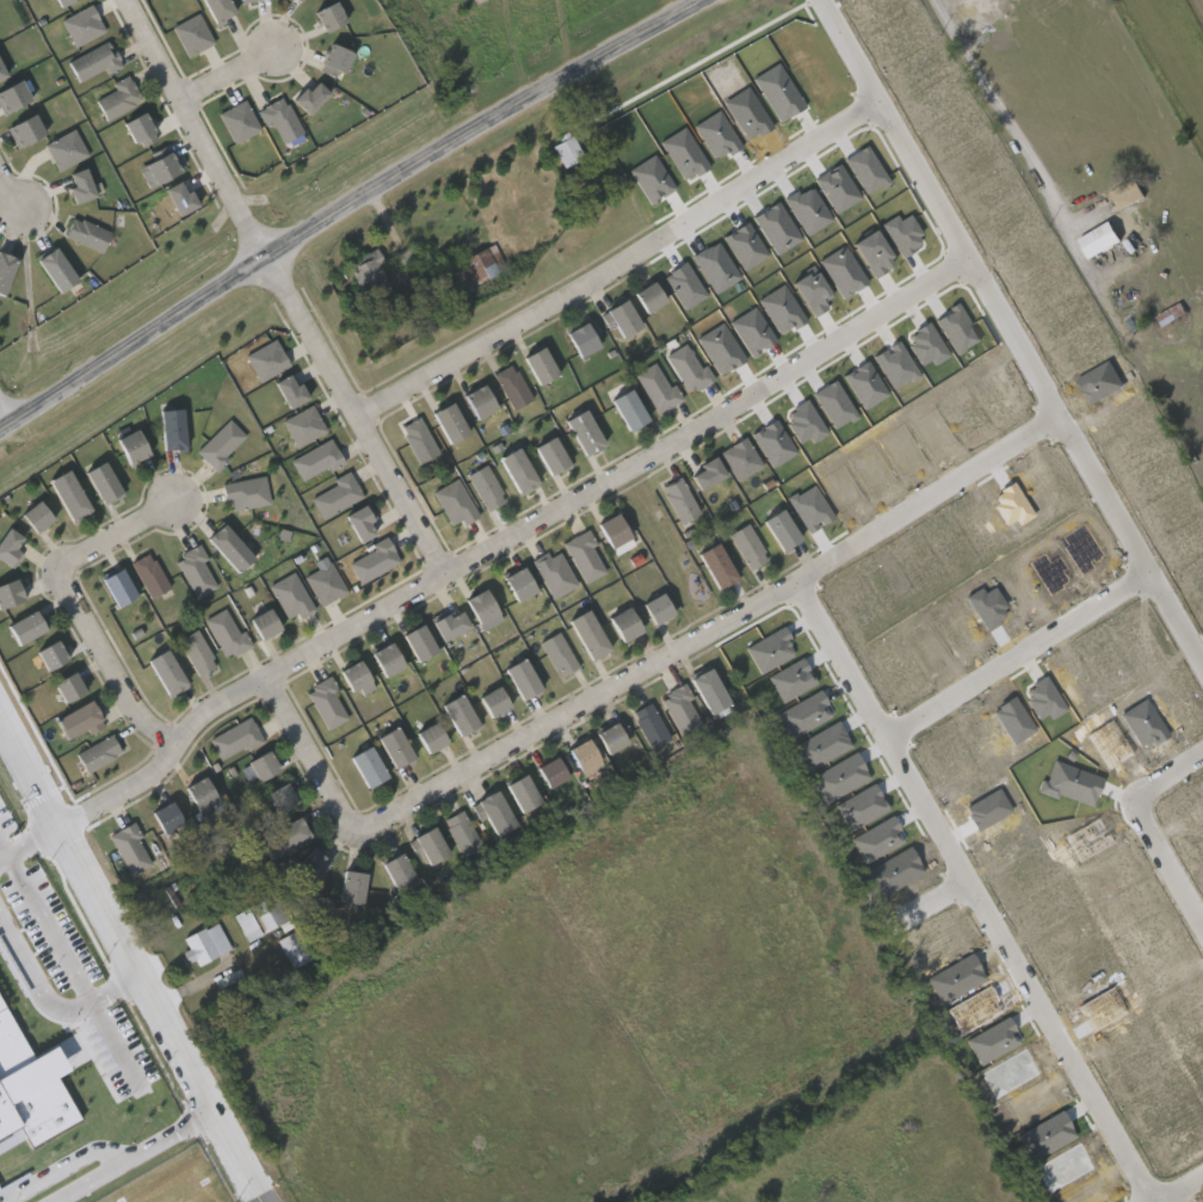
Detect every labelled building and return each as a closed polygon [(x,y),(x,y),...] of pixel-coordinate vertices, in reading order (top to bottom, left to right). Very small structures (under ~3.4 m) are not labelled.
[(54,8),(50,0),(69,0),(54,8)] [(60,9),(79,0),(56,0),(60,9)] [(206,24),(196,0),(225,0),(230,12),(206,24)] [(319,32),(307,13),(331,0),(341,19),(319,32)] [(106,32),(92,5),(61,22),(76,49),(106,32)] [(214,46),(201,15),(173,26),(185,58),(214,46)] [(107,38),(119,64),(76,85),(63,60),(107,38)] [(320,73),(341,80),(351,52),(329,45),(320,73)] [(776,123),(804,110),(781,64),(754,77),(776,123)] [(110,86),(109,82),(125,73),(140,98),(103,118),(91,97),(110,86)] [(27,97),(0,111),(0,83),(16,75),(27,97)] [(309,117),(330,94),(318,83),(309,92),(304,89),(293,101),(309,117)] [(274,123),(281,144),(301,136),(287,98),(258,110),(264,127),(274,123)] [(260,133),(247,102),(219,113),(232,144),(260,133)] [(30,109),(43,131),(16,147),(4,124),(30,109)] [(694,128),(716,162),(740,147),(719,112),(694,128)] [(158,141),(145,113),(125,123),(138,150),(158,141)] [(662,143),(685,182),(707,168),(684,129),(662,143)] [(88,159),(77,131),(45,143),(56,171),(88,159)] [(582,153),(562,165),(549,143),(570,131),(582,153)] [(148,184),(137,160),(167,147),(178,171),(148,184)] [(887,185),(869,147),(845,158),(863,196),(887,185)] [(629,171),(650,206),(676,190),(654,155),(629,171)] [(836,214),(860,199),(840,166),(816,180),(836,214)] [(70,190),(73,204),(95,199),(88,169),(70,174),(74,189),(70,190)] [(1145,195),(1118,209),(1108,190),(1134,175),(1145,195)] [(192,191),(185,193),(182,183),(166,189),(177,217),(199,209),(192,191)] [(832,221),(811,187),(785,202),(807,237),(832,221)] [(776,256),(801,241),(778,204),(753,219),(776,256)] [(107,229),(99,249),(62,235),(70,214),(107,229)] [(1088,260),(1120,242),(1109,222),(1077,241),(1088,260)] [(723,238),(744,272),(769,257),(747,223),(723,238)] [(452,263),(485,242),(491,252),(488,253),(496,267),(467,285),(452,263)] [(714,295),(739,281),(718,243),(693,258),(714,295)] [(70,277),(49,288),(32,254),(55,245),(70,277)] [(401,265),(394,253),(408,245),(415,257),(401,265)] [(346,259),(375,248),(391,290),(364,301),(346,259)] [(1,295),(0,294),(0,252),(13,255),(1,295)] [(680,311),(705,300),(689,264),(665,274),(680,311)] [(628,292),(649,277),(662,297),(641,312),(628,292)] [(613,335),(599,308),(622,295),(637,322),(613,335)] [(1155,315),(1180,301),(1186,312),(1161,325),(1155,315)] [(594,345),(573,356),(560,331),(580,320),(594,345)] [(716,376),(742,365),(726,327),(700,338),(716,376)] [(260,383),(290,367),(275,340),(245,357),(260,383)] [(532,383),(517,355),(539,343),(555,370),(532,383)] [(714,380),(706,366),(701,369),(686,345),(665,357),(688,396),(714,380)] [(492,371),(512,362),(530,397),(510,408),(492,371)] [(684,401),(674,386),(670,388),(655,363),(635,375),(658,416),(684,401)] [(275,383),(288,410),(309,400),(301,384),(295,387),(290,376),(275,383)] [(470,419),(457,394),(480,382),(493,406),(470,419)] [(642,419),(622,429),(606,396),(627,387),(642,419)] [(428,409),(451,400),(465,433),(443,443),(428,409)] [(297,449),(327,433),(312,406),(282,422),(297,449)] [(184,407),(185,448),(158,449),(156,408),(184,407)] [(600,443),(580,454),(560,419),(580,407),(600,443)] [(437,452),(417,461),(400,425),(420,415),(437,452)] [(248,439),(230,420),(196,452),(213,471),(248,439)] [(111,439),(135,427),(148,452),(123,464),(111,439)] [(530,445),(553,433),(568,462),(545,474),(530,445)] [(302,482),(328,468),(330,473),(345,465),(331,439),(291,462),(302,482)] [(762,470),(748,439),(720,451),(735,482),(762,470)] [(537,479),(517,492),(494,458),(514,444),(537,479)] [(700,492),(726,477),(715,457),(699,466),(702,471),(691,477),(700,492)] [(98,503),(81,470),(103,458),(119,491),(98,503)] [(506,500),(486,510),(467,474),(486,463),(506,500)] [(90,507),(68,520),(44,479),(66,467),(90,507)] [(312,498),(320,518),(363,501),(351,472),(333,480),(336,488),(312,498)] [(233,513),(271,505),(265,476),(221,486),(225,504),(231,503),(233,513)] [(678,520),(660,486),(679,476),(697,511),(678,520)] [(464,526),(479,518),(458,480),(433,493),(451,527),(461,521),(464,526)] [(50,518),(29,532),(17,512),(38,499),(50,518)] [(377,519),(370,505),(346,516),(359,544),(375,536),(369,523),(377,519)] [(797,536),(777,549),(757,519),(777,506),(797,536)] [(628,535),(606,548),(591,525),(612,511),(628,535)] [(234,573),(203,537),(221,522),(251,557),(234,573)] [(766,557),(747,568),(727,532),(746,522),(766,557)] [(15,550),(23,539),(8,529),(0,541),(0,561),(13,570),(23,555),(15,550)] [(563,544),(586,585),(606,573),(592,548),(597,545),(588,530),(563,544)] [(349,565),(360,585),(401,564),(387,537),(371,546),(374,551),(349,565)] [(735,577),(716,590),(691,554),(711,541),(735,577)] [(208,561),(200,546),(175,560),(196,599),(217,588),(204,564),(208,561)] [(129,561),(149,550),(168,586),(149,597),(129,561)] [(551,599),(577,587),(561,553),(549,559),(547,554),(532,560),(551,599)] [(305,577),(320,608),(347,595),(332,564),(305,577)] [(112,605),(97,577),(119,565),(134,594),(112,605)] [(535,590),(513,602),(499,577),(520,565),(535,590)] [(287,620),(297,615),(299,620),(315,612),(295,573),(269,586),(287,620)] [(20,600),(0,606),(0,580),(14,577),(20,600)] [(461,596),(486,586),(496,612),(470,622),(461,596)] [(637,602),(661,590),(672,612),(648,624),(637,602)] [(641,629),(616,641),(604,616),(630,604),(641,629)] [(245,618),(267,605),(278,628),(255,640),(245,618)] [(1,625),(33,606),(45,627),(13,646),(1,625)] [(588,659),(565,618),(585,608),(609,647),(588,659)] [(205,621),(227,661),(252,647),(244,632),(239,634),(225,609),(205,621)] [(470,629),(462,612),(450,618),(449,615),(432,622),(442,643),(470,629)] [(413,660),(399,633),(421,621),(436,647),(413,660)] [(177,640),(196,628),(218,662),(198,674),(177,640)] [(796,657),(783,629),(746,646),(759,674),(796,657)] [(579,666),(560,677),(541,640),(560,630),(579,666)] [(64,659),(43,671),(31,649),(53,637),(64,659)] [(366,651),(390,639),(403,664),(380,677),(366,651)] [(184,685),(161,694),(146,657),(168,647),(184,685)] [(501,667),(523,655),(541,688),(519,699),(501,667)] [(370,677),(346,691),(334,671),(358,658),(370,677)] [(686,676),(707,666),(724,702),(703,713),(686,676)] [(49,679),(74,668),(84,692),(58,702),(49,679)] [(348,720),(334,694),(339,692),(331,678),(306,692),(328,731),(348,720)] [(475,695),(500,684),(510,705),(485,716),(475,695)] [(680,738),(702,727),(688,702),(693,700),(685,685),(660,699),(680,738)] [(477,725),(454,734),(440,701),(464,692),(477,725)] [(832,719),(820,693),(778,712),(790,739),(832,719)] [(51,720),(87,698),(99,717),(63,739),(51,720)] [(631,709),(652,701),(667,739),(648,747),(631,709)] [(593,740),(609,715),(629,727),(613,752),(593,740)] [(247,747),(249,751),(264,743),(250,718),(209,740),(220,761),(247,747)] [(448,740),(424,753),(413,732),(436,719),(448,740)] [(794,743),(805,771),(852,751),(840,724),(794,743)] [(412,756),(391,768),(375,736),(395,725),(412,756)] [(121,754),(85,772),(75,753),(110,734),(121,754)] [(575,769),(565,748),(587,735),(599,757),(575,769)] [(385,777),(360,785),(348,752),(372,744),(385,777)] [(243,760),(266,747),(279,769),(255,782),(243,760)] [(542,788),(532,765),(557,754),(567,777),(542,788)] [(870,782),(857,755),(812,775),(824,803),(870,782)] [(1047,782),(1041,781),(1037,794),(1056,800),(1058,796),(1093,807),(1102,778),(1054,762),(1047,782)] [(502,782),(525,771),(539,800),(517,812),(502,782)] [(192,812),(180,785),(204,773),(216,800),(192,812)] [(296,801),(273,814),(261,793),(284,779),(296,801)] [(847,832),(888,816),(877,787),(836,802),(847,832)] [(514,821),(491,834),(473,801),(495,788),(514,821)] [(146,810),(171,799),(181,820),(156,832),(146,810)] [(443,818),(462,808),(481,845),(461,856),(443,818)] [(309,836),(270,856),(259,836),(298,815),(309,836)] [(851,836),(862,863),(905,847),(894,819),(851,836)] [(151,867),(138,840),(141,838),(135,824),(110,836),(129,877),(151,867)] [(448,850),(427,864),(408,838),(428,824),(448,850)] [(297,890),(283,875),(311,846),(327,861),(297,890)] [(377,863),(400,850),(417,877),(394,890),(377,863)] [(362,904),(337,900),(340,870),(365,873),(362,904)] [(283,929),(279,923),(264,932),(248,906),(273,890),(294,921),(283,929)] [(247,939),(232,916),(243,907),(259,931),(247,939)] [(181,936),(217,920),(230,949),(195,964),(189,953),(181,936)] [(276,938),(296,929),(311,957),(291,968),(276,938)] [(18,1131),(20,1131),(29,1148),(80,1123),(57,1077),(67,1072),(49,1036),(47,1036),(24,1048),(0,1000),(0,1141),(18,1131)] [(967,1040),(979,1065),(1020,1044),(1007,1020),(967,1040)]
